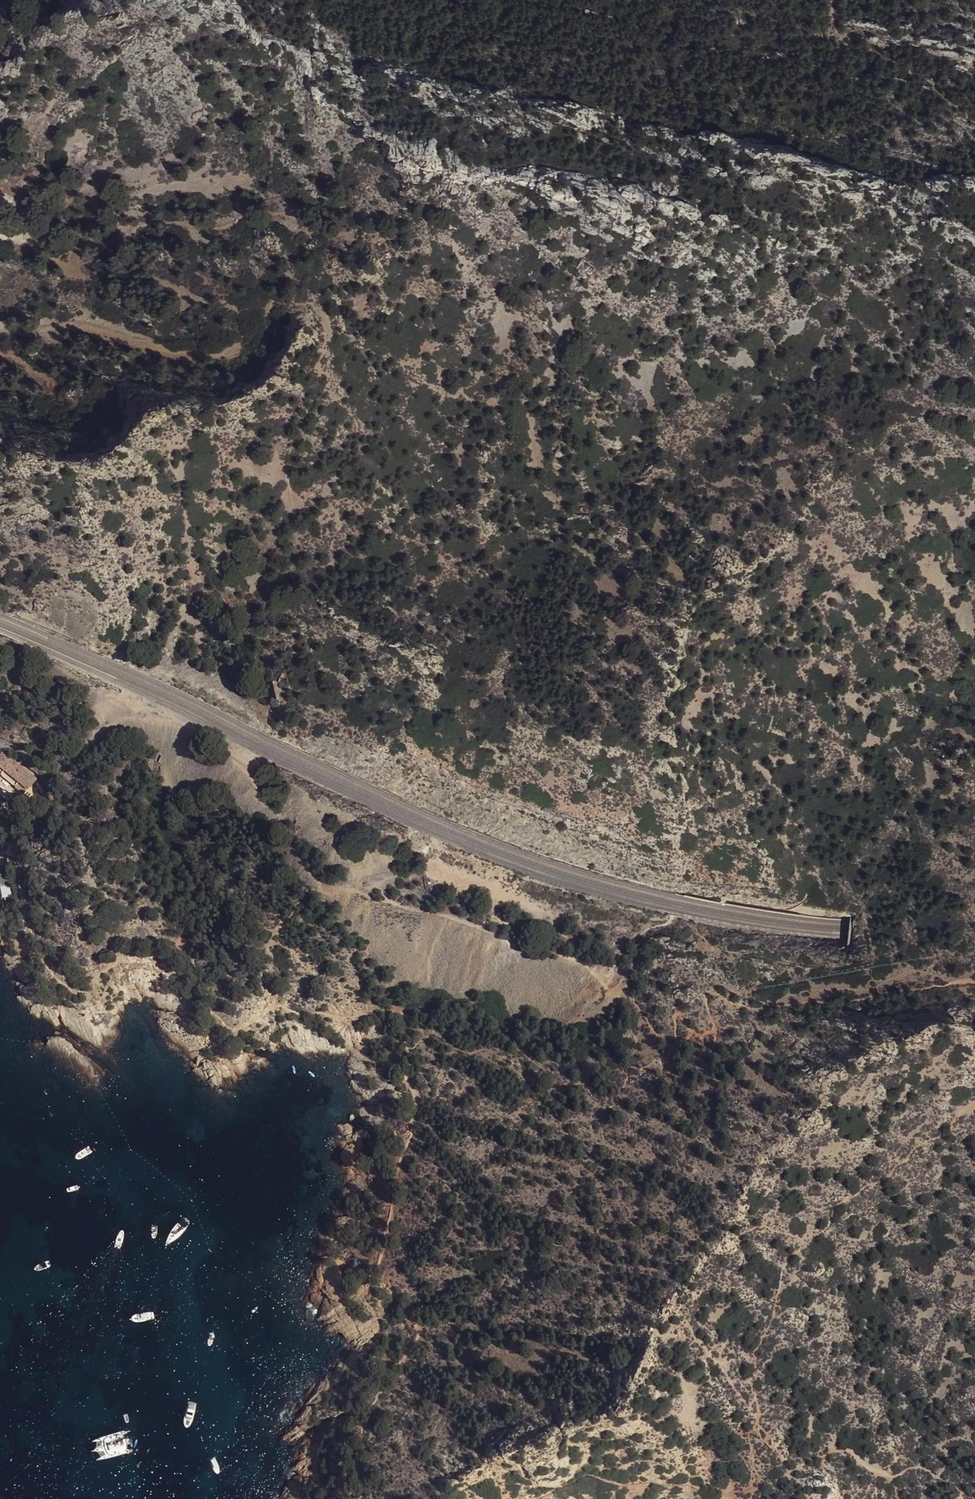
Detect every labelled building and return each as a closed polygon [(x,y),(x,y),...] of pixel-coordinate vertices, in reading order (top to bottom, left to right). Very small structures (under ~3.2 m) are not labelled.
[(3,753),(0,756),(0,781),(1,783),(2,785),(4,787),(6,788),(7,788),(10,789),(12,789),(14,789),(16,789),(19,791),(22,794),(26,788),(28,790),(36,778),(3,753)] [(0,781),(0,788),(1,789),(2,790),(4,791),(6,792),(9,793),(11,793),(13,793),(15,793),(17,792),(19,791),(16,789),(14,789),(12,789),(10,789),(7,788),(6,788),(4,787),(2,785),(1,783),(0,781)] [(56,800),(51,790),(45,794),(47,806),(56,800)] [(5,864),(0,866),(0,891),(2,902),(6,901),(6,898),(8,897),(6,885),(9,884),(5,864)]
